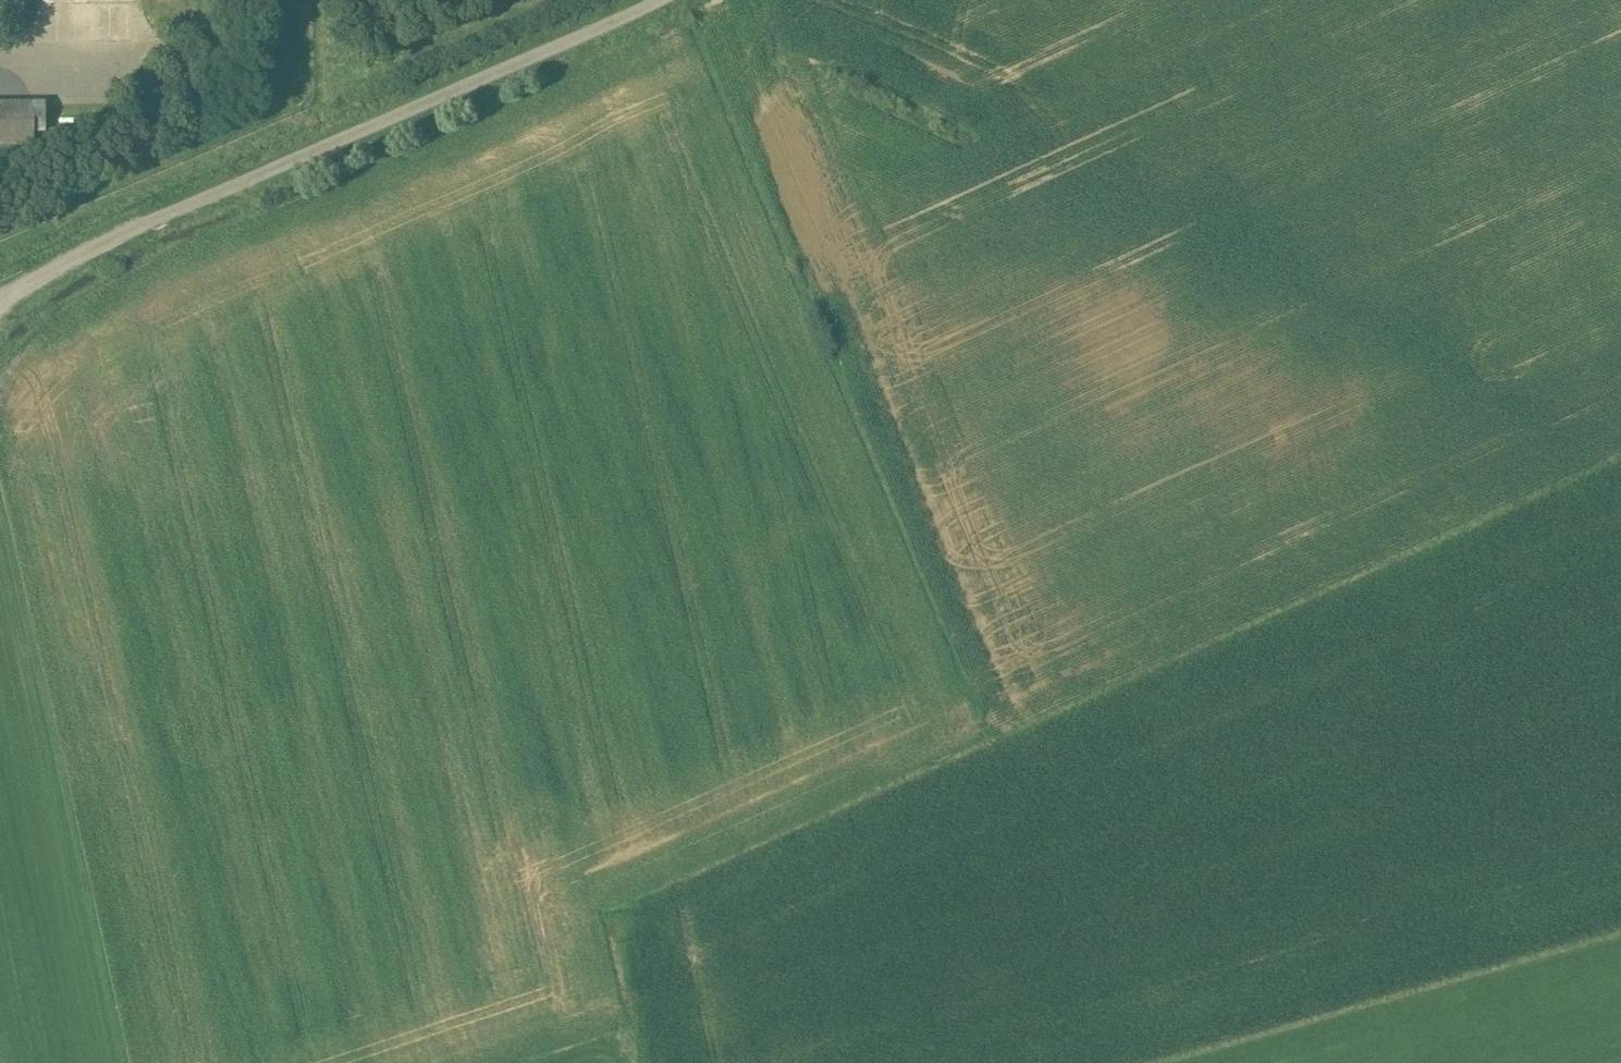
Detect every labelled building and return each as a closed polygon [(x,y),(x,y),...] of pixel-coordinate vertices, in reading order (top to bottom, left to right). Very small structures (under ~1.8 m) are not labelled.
[(32,145),(32,132),(44,132),(44,106),(1,106),(1,117),(0,117),(0,145),(32,145)]
